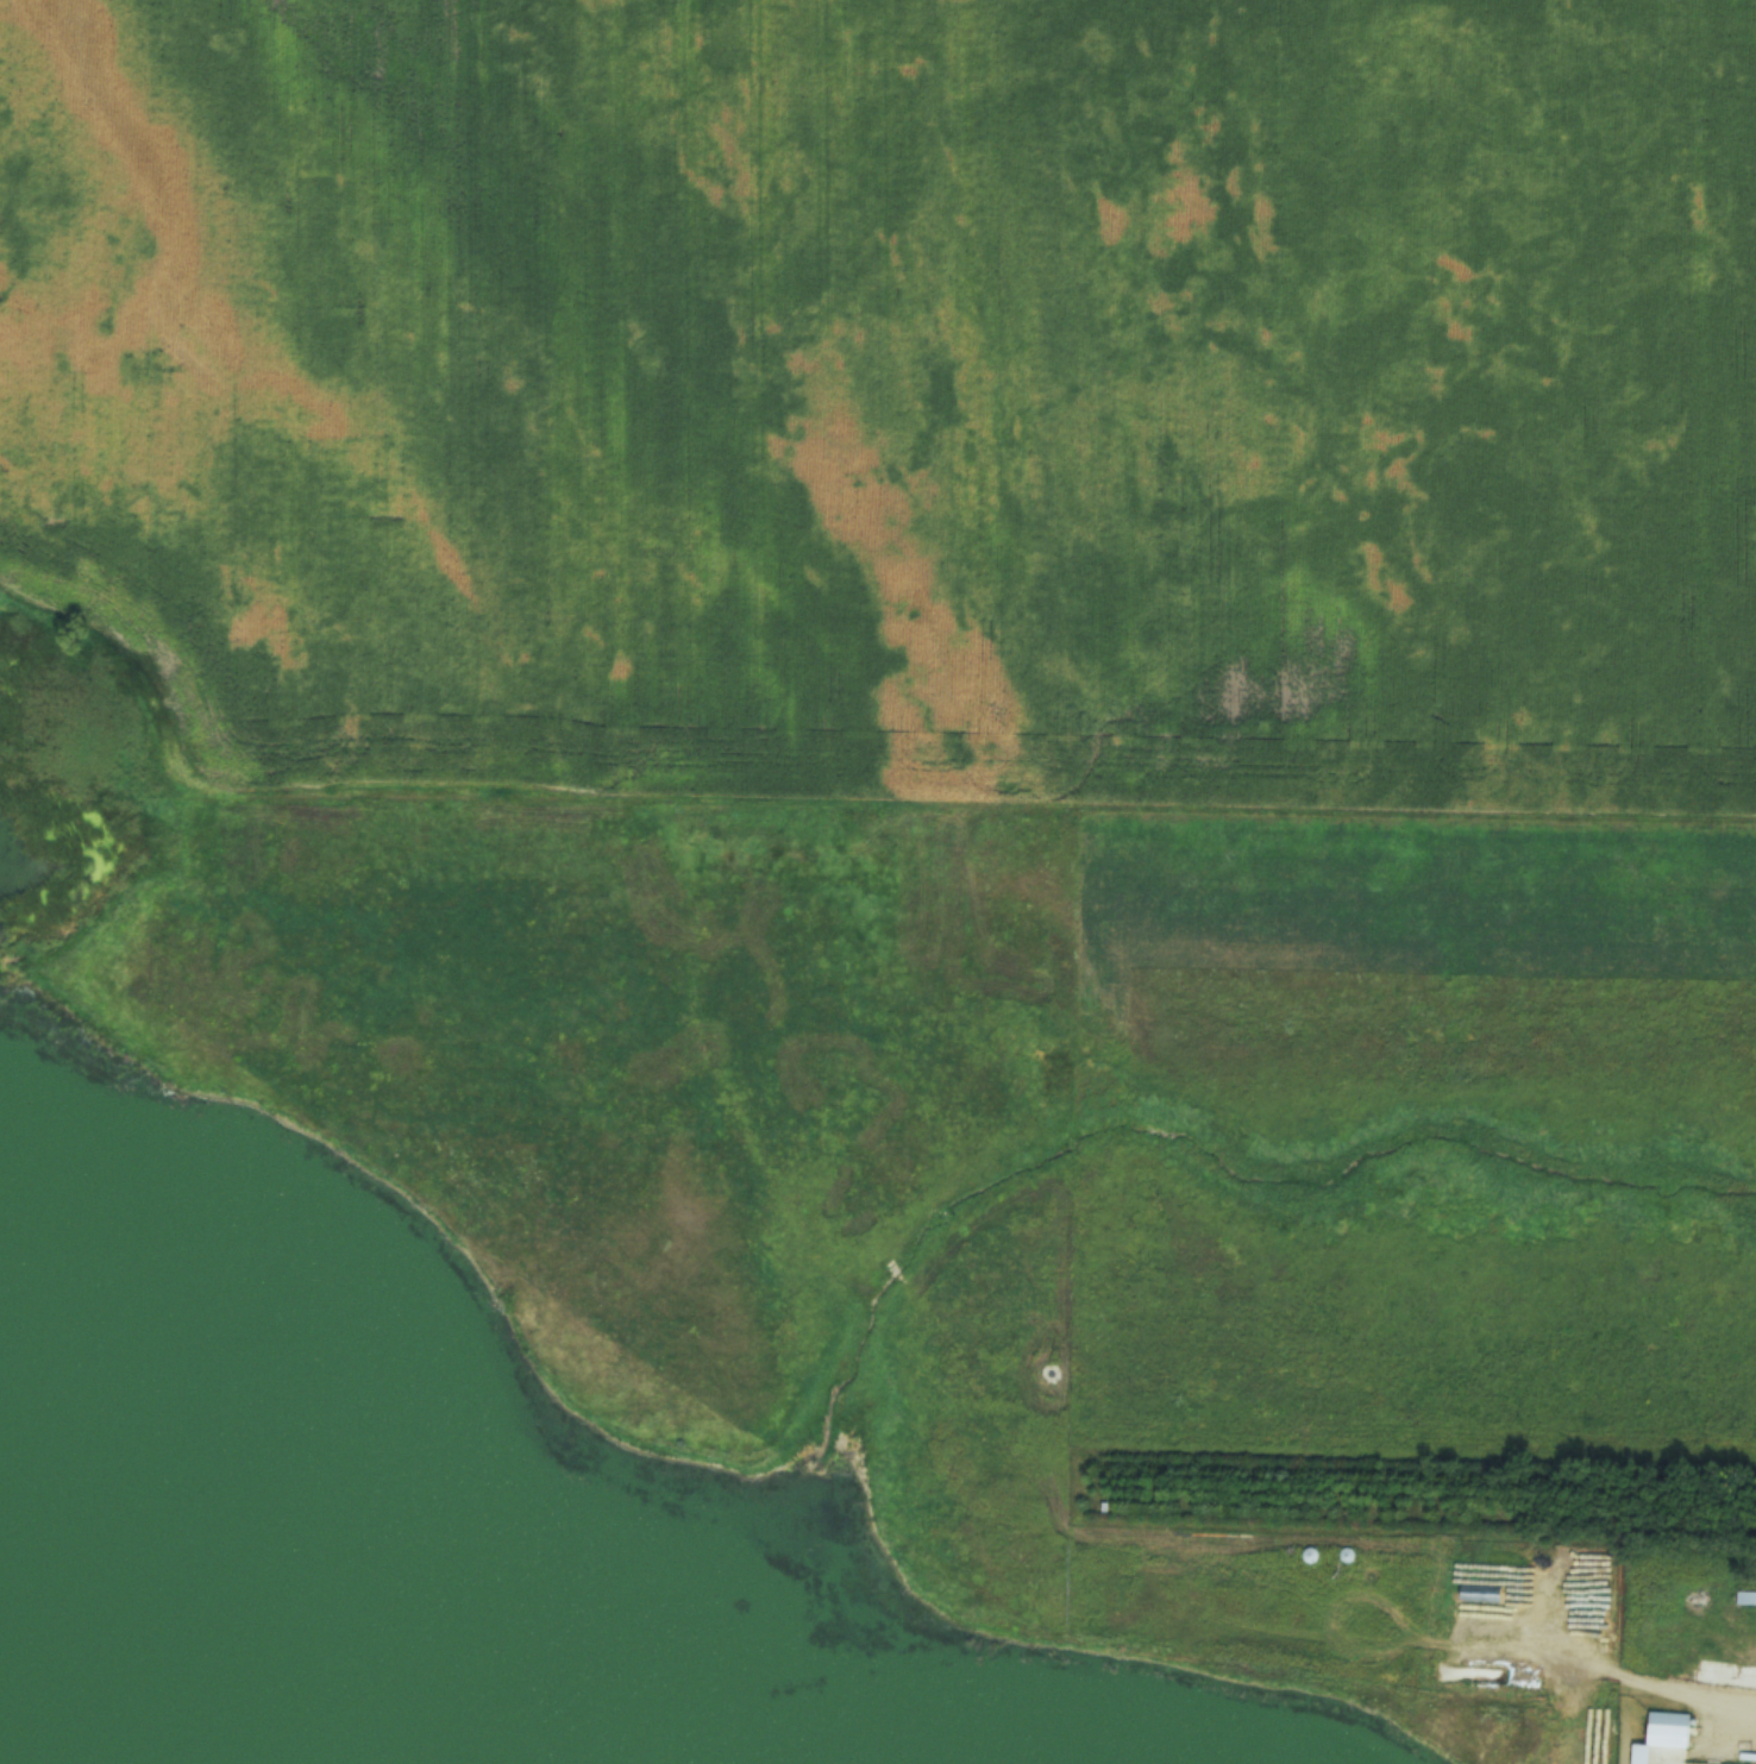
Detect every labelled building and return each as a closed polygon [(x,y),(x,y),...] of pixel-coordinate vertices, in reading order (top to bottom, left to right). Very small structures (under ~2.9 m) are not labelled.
[(1648,1748),(1690,1749),(1691,1714),(1649,1713),(1648,1748)]
